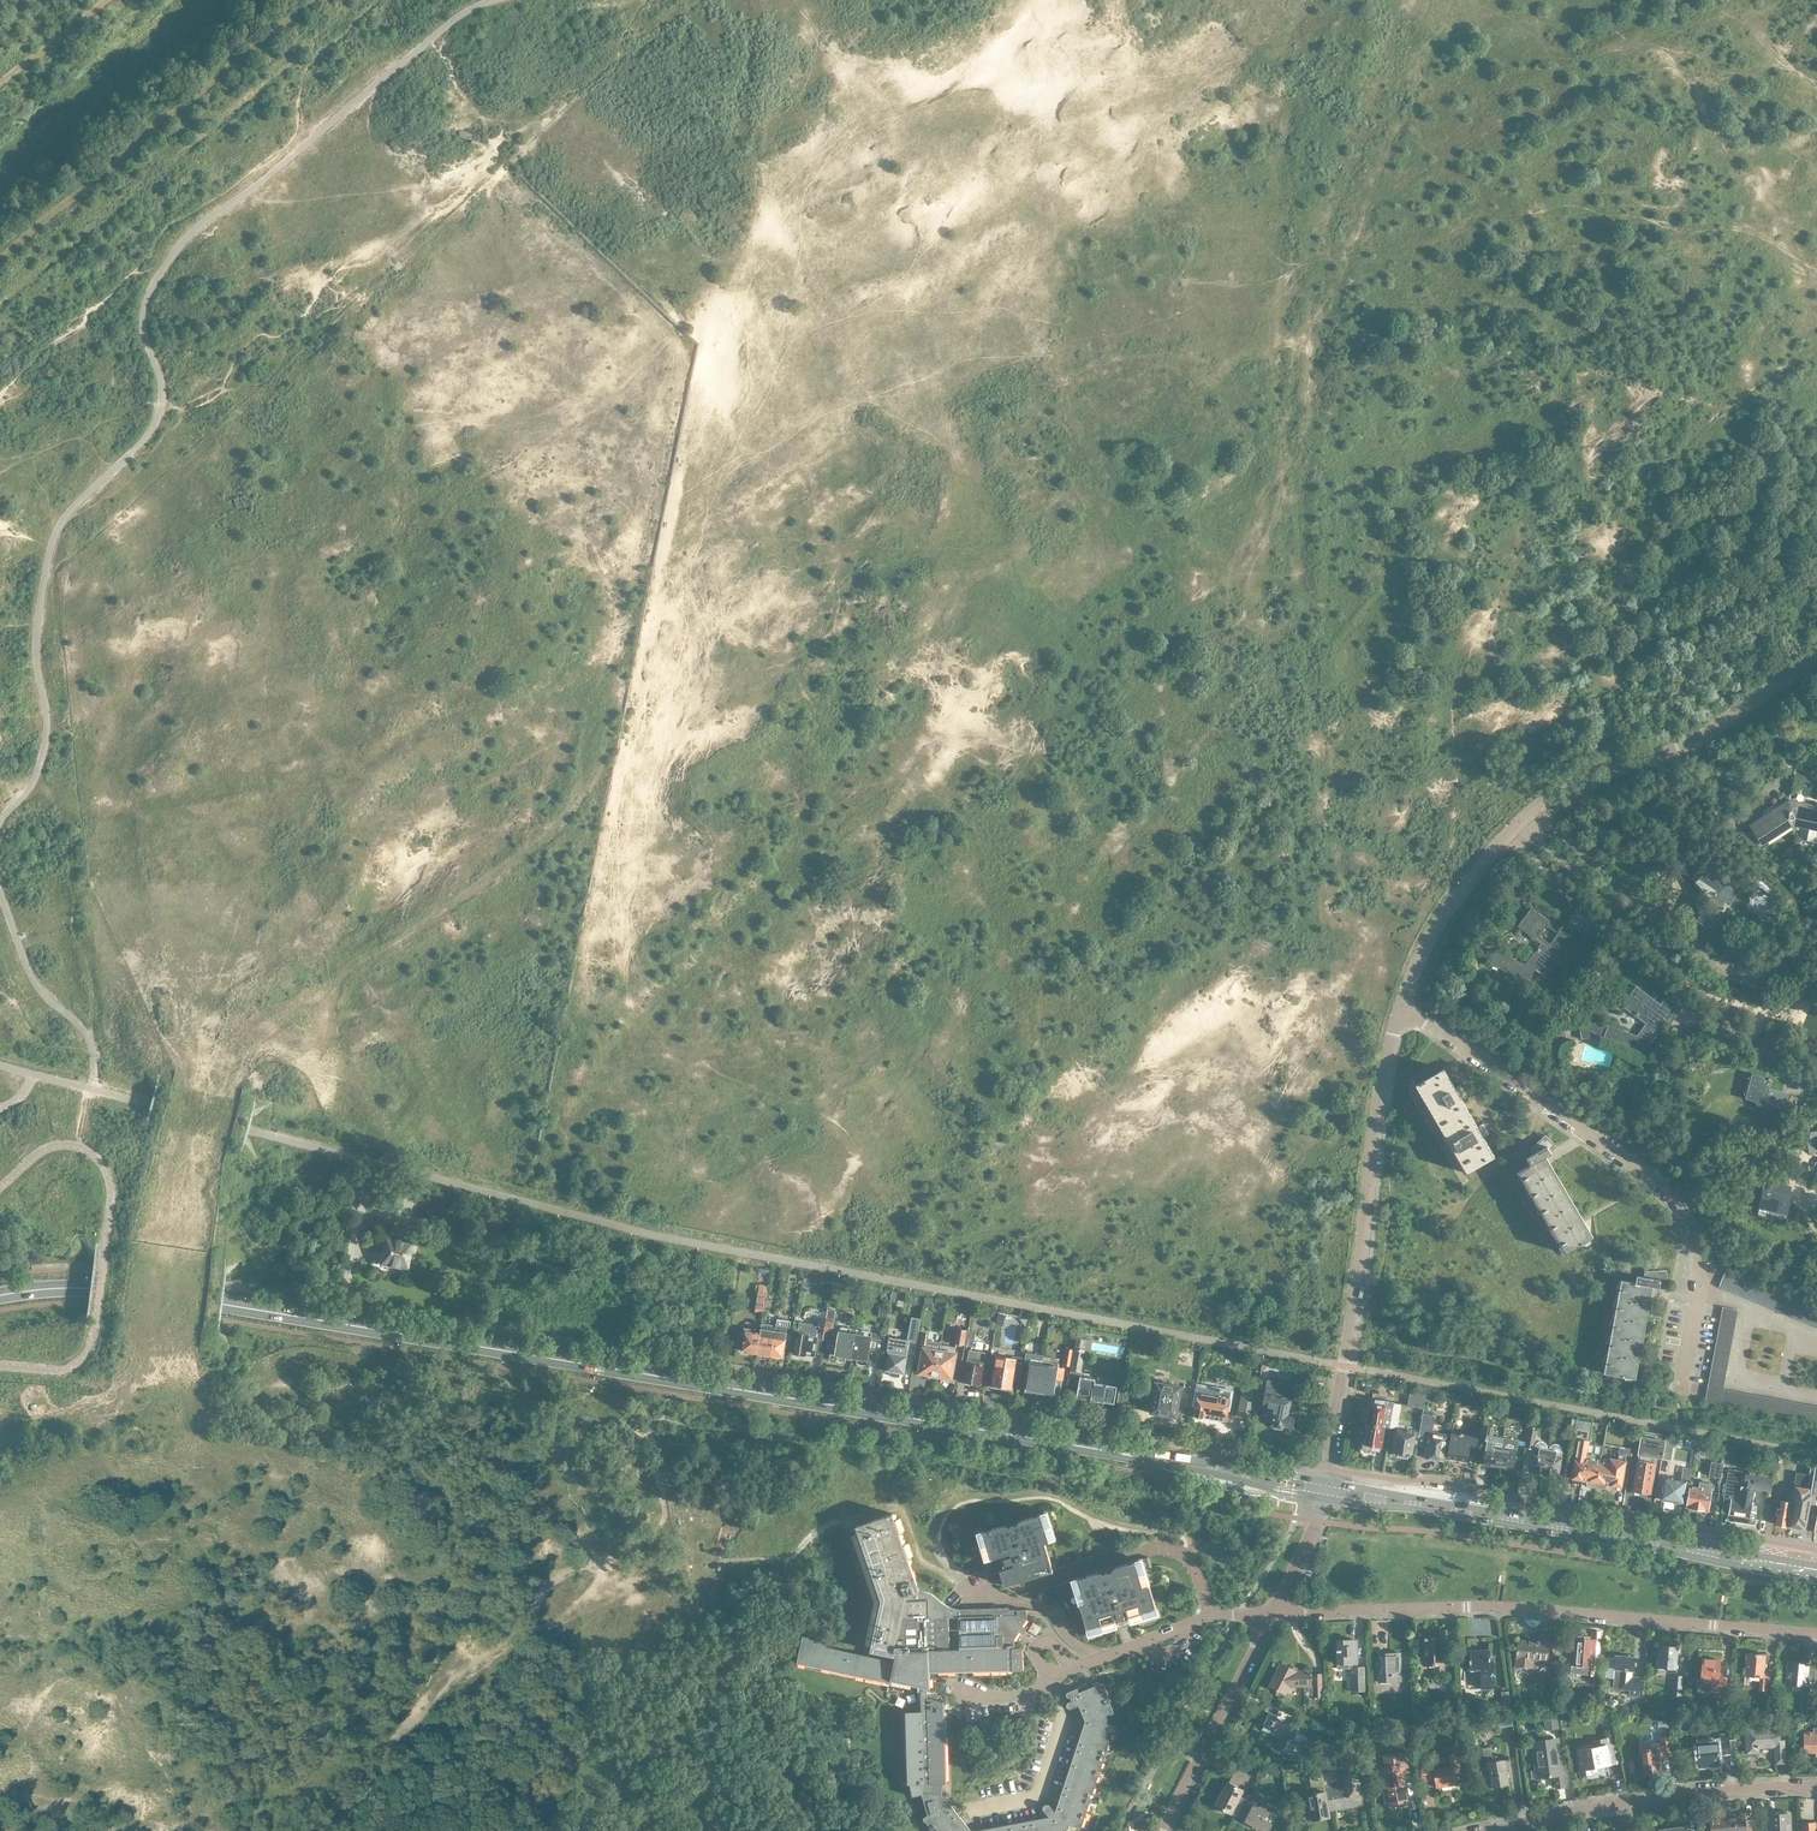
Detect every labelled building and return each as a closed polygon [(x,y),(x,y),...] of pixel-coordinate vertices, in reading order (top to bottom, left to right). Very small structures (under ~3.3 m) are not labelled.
[(459,139),(470,139),(471,131),(460,131),(459,139)] [(1791,799),(1751,826),(1763,845),(1772,839),(1793,826),(1809,829),(1806,840),(1816,843),(1816,805),(1791,799)] [(1731,904),(1741,889),(1724,878),(1721,882),(1707,873),(1701,883),(1715,892),(1697,920),(1707,927),(1725,900),(1731,904)] [(1517,926),(1541,943),(1526,963),(1514,959),(1514,958),(1495,951),(1490,964),(1530,980),(1534,972),(1533,972),(1536,968),(1545,976),(1565,949),(1569,951),(1580,935),(1564,923),(1553,940),(1550,943),(1539,935),(1549,921),(1531,907),(1517,926)] [(1647,1053),(1651,1043),(1657,1034),(1666,1021),(1670,1023),(1683,1006),(1667,995),(1659,1005),(1646,995),(1647,993),(1636,985),(1635,986),(1636,986),(1630,994),(1632,996),(1624,1007),(1646,1023),(1637,1035),(1624,1030),(1625,1029),(1609,1023),(1607,1027),(1604,1037),(1647,1053)] [(1581,1038),(1599,1036),(1605,1022),(1601,1021),(1579,1025),(1581,1038)] [(1495,1156),(1455,1087),(1444,1068),(1415,1085),(1467,1173),(1495,1156)] [(1777,1090),(1778,1090),(1769,1088),(1763,1080),(1764,1077),(1752,1073),(1751,1075),(1748,1077),(1750,1081),(1747,1091),(1744,1093),(1746,1096),(1745,1098),(1755,1101),(1762,1113),(1771,1115),(1773,1106),(1786,1109),(1790,1093),(1777,1090)] [(1809,1117),(1812,1104),(1804,1103),(1801,1115),(1809,1117)] [(1813,1132),(1814,1139),(1807,1140),(1809,1154),(1816,1153),(1816,1131),(1813,1132)] [(1551,1152),(1557,1146),(1545,1134),(1529,1149),(1532,1154),(1526,1158),(1530,1164),(1517,1171),(1565,1253),(1593,1237),(1546,1155),(1551,1152)] [(1791,1147),(1789,1139),(1782,1141),(1784,1149),(1791,1147)] [(1791,1188),(1765,1182),(1764,1182),(1769,1183),(1767,1191),(1763,1190),(1759,1208),(1760,1205),(1769,1207),(1767,1214),(1786,1218),(1786,1215),(1787,1215),(1791,1197),(1788,1196),(1790,1188),(1791,1188)] [(347,1209),(346,1216),(345,1216),(352,1217),(354,1210),(355,1211),(358,1195),(349,1194),(346,1209),(347,1209)] [(384,1237),(382,1251),(376,1250),(374,1260),(380,1261),(380,1264),(407,1269),(412,1241),(393,1238),(393,1233),(386,1232),(385,1237),(384,1237)] [(1659,1287),(1667,1286),(1666,1270),(1645,1270),(1643,1276),(1637,1275),(1635,1282),(1621,1279),(1604,1373),(1635,1379),(1652,1286),(1659,1287)] [(1725,1271),(1722,1278),(1736,1284),(1739,1277),(1725,1271)] [(1739,1277),(1736,1284),(1733,1291),(1740,1294),(1746,1280),(1739,1277)] [(1736,1284),(1722,1278),(1719,1285),(1733,1291),(1736,1284)] [(1746,1280),(1740,1294),(1747,1297),(1753,1283),(1746,1280)] [(766,1299),(767,1289),(768,1285),(756,1283),(755,1291),(758,1291),(755,1311),(764,1313),(764,1308),(766,1299)] [(1754,1300),(1760,1286),(1753,1283),(1747,1297),(1754,1300)] [(1761,1303),(1768,1289),(1760,1286),(1754,1300),(1761,1303)] [(1769,1306),(1775,1292),(1768,1289),(1761,1303),(1769,1306)] [(1782,1295),(1775,1292),(1769,1306),(1776,1309),(1782,1295)] [(1776,1309),(1783,1312),(1789,1298),(1782,1295),(1776,1309)] [(1783,1312),(1790,1315),(1796,1301),(1789,1298),(1783,1312)] [(1790,1315),(1797,1318),(1803,1304),(1796,1301),(1790,1315)] [(1797,1318),(1804,1321),(1810,1307),(1803,1304),(1797,1318)] [(1723,1306),(1721,1314),(1736,1317),(1738,1309),(1723,1306)] [(880,1307),(879,1317),(887,1318),(888,1309),(880,1307)] [(1811,1324),(1816,1310),(1810,1307),(1804,1321),(1811,1324)] [(1736,1317),(1721,1314),(1720,1321),(1735,1324),(1736,1317)] [(824,1333),(827,1318),(819,1317),(817,1326),(814,1326),(812,1326),(810,1327),(809,1329),(809,1326),(807,1324),(805,1322),(802,1323),(800,1324),(799,1327),(798,1333),(792,1332),(792,1333),(791,1337),(797,1338),(794,1353),(805,1355),(806,1354),(814,1356),(818,1337),(816,1337),(817,1332),(824,1333)] [(914,1354),(916,1347),(919,1330),(921,1319),(912,1317),(907,1340),(890,1337),(887,1351),(890,1351),(887,1370),(891,1370),(890,1375),(899,1377),(900,1372),(905,1373),(908,1357),(906,1356),(907,1353),(914,1354)] [(1036,1326),(1037,1319),(1029,1317),(1028,1325),(1036,1326)] [(834,1319),(827,1318),(824,1333),(831,1335),(834,1319)] [(777,1320),(771,1356),(783,1358),(786,1339),(791,1340),(792,1333),(789,1333),(791,1322),(777,1320)] [(1735,1324),(1720,1321),(1718,1328),(1734,1331),(1735,1324)] [(851,1358),(856,1330),(840,1327),(839,1337),(829,1335),(827,1350),(830,1351),(829,1359),(837,1360),(837,1361),(844,1362),(845,1357),(851,1358)] [(963,1344),(965,1329),(957,1328),(955,1343),(963,1344)] [(1718,1328),(1717,1336),(1732,1338),(1734,1331),(1718,1328)] [(761,1329),(760,1334),(757,1353),(771,1356),(775,1331),(761,1329)] [(976,1331),(965,1329),(963,1344),(973,1346),(976,1331)] [(871,1338),(871,1337),(872,1332),(856,1330),(851,1358),(857,1359),(857,1363),(858,1364),(864,1365),(866,1365),(867,1361),(869,1349),(883,1351),(884,1340),(871,1338)] [(916,1347),(914,1354),(922,1356),(919,1373),(935,1376),(941,1345),(925,1342),(927,1332),(919,1330),(916,1347)] [(757,1353),(760,1334),(754,1333),(754,1335),(747,1334),(745,1344),(742,1344),(742,1351),(757,1353)] [(1732,1338),(1717,1336),(1716,1343),(1731,1346),(1732,1338)] [(1731,1346),(1716,1343),(1714,1350),(1730,1353),(1731,1346)] [(956,1348),(941,1345),(935,1376),(952,1379),(956,1353),(956,1348)] [(1073,1349),(1066,1348),(1063,1365),(1071,1366),(1073,1349)] [(986,1352),(976,1351),(970,1349),(964,1383),(981,1385),(986,1352)] [(1730,1353),(1714,1350),(1713,1357),(1728,1360),(1730,1353)] [(1025,1391),(1037,1392),(1043,1356),(1027,1353),(1026,1361),(1030,1362),(1025,1391)] [(1043,1356),(1037,1392),(1054,1395),(1054,1394),(1060,1395),(1062,1380),(1063,1380),(1064,1368),(1059,1367),(1060,1358),(1043,1356)] [(1015,1375),(1020,1375),(1023,1361),(1016,1360),(1014,1368),(1002,1366),(1003,1358),(996,1357),(992,1386),(1013,1389),(1015,1375)] [(1082,1372),(1084,1358),(1075,1357),(1073,1370),(1082,1372)] [(1728,1360),(1713,1357),(1712,1365),(1727,1367),(1728,1360)] [(1727,1367),(1712,1365),(1710,1372),(1726,1375),(1727,1367)] [(1710,1372),(1709,1379),(1724,1382),(1726,1375),(1710,1372)] [(1114,1404),(1117,1386),(1095,1382),(1095,1381),(1094,1378),(1080,1376),(1077,1397),(1079,1398),(1078,1399),(1084,1400),(1084,1399),(1094,1400),(1093,1402),(1101,1403),(1101,1402),(1114,1404)] [(1724,1382),(1709,1379),(1708,1386),(1723,1389),(1724,1382)] [(1293,1427),(1296,1416),(1298,1417),(1301,1403),(1291,1401),(1292,1398),(1289,1397),(1292,1385),(1268,1380),(1265,1394),(1266,1394),(1263,1405),(1275,1407),(1272,1423),(1275,1427),(1282,1428),(1285,1425),(1293,1427)] [(1150,1413),(1176,1417),(1181,1387),(1155,1383),(1153,1392),(1151,1392),(1149,1402),(1152,1403),(1150,1413)] [(1200,1390),(1196,1389),(1193,1406),(1196,1406),(1195,1415),(1226,1421),(1232,1392),(1223,1390),(1223,1389),(1221,1389),(1221,1390),(1201,1386),(1200,1390)] [(1706,1394),(1721,1396),(1723,1389),(1708,1386),(1706,1394)] [(1425,1390),(1411,1387),(1409,1394),(1408,1404),(1424,1408),(1427,1390),(1425,1389),(1425,1390)] [(1251,1418),(1256,1392),(1242,1389),(1237,1416),(1251,1418)] [(1723,1389),(1721,1396),(1720,1404),(1728,1405),(1730,1390),(1723,1389)] [(1735,1407),(1738,1391),(1730,1390),(1728,1405),(1735,1407)] [(1735,1407),(1742,1408),(1745,1393),(1738,1391),(1735,1407)] [(1742,1408),(1749,1409),(1752,1394),(1745,1393),(1742,1408)] [(1721,1396),(1706,1394),(1705,1401),(1720,1404),(1721,1396)] [(1749,1409),(1756,1411),(1759,1395),(1752,1394),(1749,1409)] [(1756,1411),(1763,1412),(1766,1397),(1759,1395),(1756,1411)] [(1763,1412),(1771,1413),(1773,1398),(1766,1397),(1763,1412)] [(1771,1413),(1778,1415),(1780,1399),(1773,1398),(1771,1413)] [(1366,1422),(1367,1424),(1382,1426),(1385,1426),(1389,1427),(1393,1403),(1372,1399),(1369,1415),(1366,1417),(1365,1418),(1365,1420),(1365,1421),(1366,1422)] [(1778,1415),(1785,1416),(1788,1401),(1780,1399),(1778,1415)] [(1785,1416),(1792,1417),(1795,1402),(1788,1401),(1785,1416)] [(1393,1403),(1389,1427),(1397,1428),(1393,1450),(1410,1453),(1411,1443),(1417,1444),(1420,1432),(1414,1431),(1415,1429),(1404,1428),(1405,1424),(1398,1423),(1401,1403),(1394,1402),(1394,1403),(1393,1403)] [(1799,1419),(1802,1403),(1795,1402),(1792,1417),(1799,1419)] [(1806,1420),(1809,1405),(1802,1403),(1799,1419),(1806,1420)] [(1813,1421),(1816,1406),(1809,1405),(1806,1420),(1813,1421)] [(1509,1406),(1507,1417),(1523,1420),(1524,1409),(1509,1406)] [(1422,1414),(1420,1432),(1417,1444),(1427,1446),(1425,1455),(1444,1458),(1448,1435),(1432,1432),(1435,1415),(1433,1415),(1434,1410),(1423,1408),(1423,1413),(1422,1414)] [(1575,1430),(1576,1419),(1567,1418),(1566,1429),(1575,1430)] [(1593,1422),(1576,1419),(1575,1430),(1571,1451),(1577,1452),(1572,1478),(1582,1480),(1583,1479),(1588,1452),(1590,1440),(1589,1440),(1593,1422)] [(1385,1426),(1382,1426),(1367,1424),(1364,1446),(1364,1448),(1364,1449),(1365,1450),(1366,1451),(1367,1451),(1368,1451),(1369,1451),(1370,1450),(1371,1449),(1371,1446),(1382,1447),(1385,1426)] [(1609,1462),(1600,1460),(1596,1487),(1603,1488),(1605,1487),(1606,1483),(1611,1484),(1611,1485),(1622,1486),(1626,1460),(1627,1455),(1626,1455),(1628,1447),(1625,1446),(1626,1435),(1628,1428),(1607,1424),(1604,1444),(1620,1447),(1619,1453),(1618,1458),(1609,1457),(1609,1462)] [(1499,1467),(1502,1448),(1492,1447),(1493,1440),(1491,1440),(1493,1426),(1482,1425),(1479,1442),(1487,1443),(1484,1464),(1499,1467)] [(1543,1474),(1548,1449),(1547,1448),(1547,1447),(1546,1444),(1545,1443),(1543,1442),(1541,1441),(1538,1442),(1537,1443),(1536,1443),(1535,1444),(1535,1445),(1534,1446),(1533,1446),(1537,1428),(1530,1426),(1525,1447),(1533,1448),(1529,1468),(1534,1469),(1533,1473),(1543,1474)] [(1477,1447),(1480,1429),(1471,1427),(1470,1434),(1452,1431),(1448,1455),(1450,1456),(1450,1458),(1467,1461),(1469,1446),(1477,1447)] [(1661,1458),(1665,1435),(1642,1431),(1632,1490),(1643,1492),(1644,1494),(1646,1495),(1648,1493),(1651,1494),(1657,1457),(1661,1458)] [(1674,1437),(1665,1435),(1661,1458),(1663,1458),(1670,1459),(1674,1437)] [(1511,1450),(1502,1448),(1499,1467),(1514,1469),(1518,1444),(1512,1443),(1511,1450)] [(1548,1449),(1543,1474),(1553,1476),(1554,1473),(1559,1474),(1563,1451),(1562,1451),(1562,1449),(1562,1448),(1560,1446),(1559,1445),(1557,1444),(1555,1444),(1554,1444),(1553,1444),(1551,1445),(1550,1446),(1550,1447),(1549,1449),(1548,1449)] [(1725,1455),(1724,1455),(1721,1477),(1723,1463),(1731,1465),(1734,1448),(1726,1447),(1725,1455)] [(1596,1487),(1600,1460),(1602,1454),(1592,1452),(1591,1453),(1588,1452),(1583,1479),(1587,1480),(1587,1484),(1588,1486),(1596,1487)] [(1721,1477),(1724,1455),(1714,1454),(1713,1461),(1711,1461),(1709,1476),(1721,1477)] [(1686,1502),(1690,1479),(1691,1468),(1683,1466),(1681,1478),(1665,1476),(1662,1498),(1686,1502)] [(1811,1525),(1816,1488),(1816,1467),(1811,1466),(1810,1474),(1795,1472),(1790,1502),(1786,1525),(1804,1529),(1805,1525),(1808,1524),(1811,1525)] [(1741,1521),(1748,1471),(1728,1468),(1726,1486),(1721,1512),(1728,1513),(1727,1519),(1741,1521)] [(1772,1475),(1748,1471),(1741,1521),(1754,1523),(1756,1513),(1751,1513),(1755,1488),(1771,1490),(1771,1487),(1772,1475)] [(1713,1483),(1690,1479),(1686,1502),(1686,1507),(1689,1508),(1689,1510),(1705,1513),(1705,1510),(1708,1511),(1713,1483)] [(1775,1524),(1786,1525),(1790,1502),(1781,1500),(1779,1508),(1777,1508),(1776,1514),(1777,1514),(1775,1524)] [(1059,1573),(1050,1545),(1061,1542),(1049,1505),(972,1529),(982,1564),(1005,1557),(1007,1564),(994,1568),(1002,1591),(1059,1573)] [(947,1801),(950,1798),(949,1795),(942,1794),(943,1783),(947,1783),(945,1701),(928,1698),(927,1689),(930,1689),(930,1685),(951,1689),(952,1684),(930,1680),(930,1672),(1008,1670),(1012,1670),(1012,1671),(1022,1670),(1021,1647),(1015,1647),(1015,1644),(1013,1640),(1026,1619),(1026,1610),(1017,1610),(1009,1610),(1009,1608),(959,1609),(959,1611),(936,1612),(935,1595),(919,1596),(918,1590),(920,1590),(908,1557),(910,1557),(905,1544),(904,1545),(900,1532),(901,1532),(897,1519),(895,1520),(893,1513),(856,1525),(859,1532),(857,1533),(862,1545),(863,1545),(867,1557),(866,1558),(870,1570),(872,1570),(876,1582),(875,1583),(879,1595),(880,1595),(882,1599),(881,1604),(879,1604),(877,1617),(878,1617),(875,1630),(874,1630),(871,1643),(873,1643),(871,1650),(895,1655),(894,1661),(826,1646),(826,1642),(827,1641),(803,1636),(797,1663),(890,1683),(890,1680),(920,1687),(921,1711),(905,1712),(907,1784),(910,1784),(912,1796),(924,1794),(926,1793),(932,1812),(924,1819),(934,1830),(971,1830),(947,1801)] [(1079,1578),(1073,1580),(1077,1592),(1083,1590),(1087,1603),(1080,1605),(1087,1628),(1088,1628),(1090,1634),(1103,1630),(1101,1624),(1113,1621),(1115,1626),(1130,1621),(1128,1616),(1142,1612),(1144,1617),(1157,1613),(1156,1608),(1149,1585),(1142,1587),(1138,1573),(1145,1571),(1141,1560),(1135,1562),(1135,1561),(1113,1567),(1113,1568),(1110,1571),(1106,1570),(1105,1573),(1101,1572),(1100,1571),(1079,1578)] [(809,1594),(810,1588),(797,1585),(796,1591),(809,1594)] [(1445,1656),(1447,1656),(1447,1647),(1446,1647),(1446,1630),(1438,1630),(1438,1637),(1424,1637),(1424,1651),(1423,1651),(1424,1664),(1435,1664),(1435,1670),(1444,1670),(1444,1664),(1445,1664),(1445,1656)] [(1595,1657),(1599,1657),(1601,1632),(1593,1631),(1592,1638),(1578,1637),(1577,1648),(1573,1648),(1572,1657),(1565,1657),(1564,1671),(1571,1672),(1571,1669),(1580,1670),(1591,1671),(1592,1666),(1595,1667),(1595,1657)] [(1517,1657),(1527,1658),(1527,1660),(1548,1662),(1549,1641),(1547,1640),(1548,1634),(1541,1633),(1540,1641),(1518,1640),(1517,1657)] [(1357,1666),(1357,1663),(1356,1638),(1337,1639),(1337,1663),(1348,1663),(1348,1667),(1350,1667),(1350,1691),(1367,1690),(1366,1666),(1357,1666)] [(1552,1656),(1559,1656),(1561,1640),(1553,1640),(1552,1656)] [(1660,1644),(1658,1667),(1667,1668),(1666,1671),(1675,1672),(1676,1668),(1678,1646),(1660,1644)] [(1482,1688),(1494,1687),(1493,1657),(1490,1658),(1489,1650),(1470,1650),(1470,1668),(1481,1668),(1482,1688)] [(1376,1680),(1401,1680),(1400,1652),(1375,1653),(1375,1670),(1376,1680)] [(1747,1652),(1745,1675),(1760,1676),(1759,1689),(1769,1690),(1770,1673),(1764,1672),(1766,1654),(1747,1652)] [(1633,1669),(1635,1657),(1629,1656),(1630,1654),(1621,1653),(1621,1655),(1616,1655),(1614,1667),(1607,1667),(1606,1676),(1614,1677),(1613,1687),(1613,1691),(1618,1692),(1618,1689),(1629,1690),(1629,1695),(1629,1698),(1638,1698),(1638,1695),(1640,1677),(1632,1676),(1632,1669),(1633,1669)] [(1702,1658),(1700,1681),(1711,1681),(1710,1692),(1726,1693),(1727,1677),(1719,1676),(1721,1659),(1702,1658)] [(1788,1661),(1786,1683),(1804,1685),(1803,1692),(1802,1692),(1800,1713),(1812,1714),(1815,1681),(1808,1680),(1809,1663),(1788,1661)] [(1289,1686),(1309,1685),(1309,1705),(1322,1705),(1322,1673),(1314,1673),(1314,1674),(1311,1674),(1311,1670),(1298,1670),(1281,1662),(1269,1686),(1286,1693),(1289,1686)] [(1681,1696),(1683,1676),(1674,1675),(1672,1695),(1681,1696)] [(1072,1708),(1079,1705),(1085,1721),(1055,1812),(1049,1805),(1048,1804),(1047,1804),(1046,1804),(1045,1805),(1044,1805),(1044,1806),(1043,1807),(1043,1808),(1044,1809),(1050,1817),(976,1830),(1063,1830),(1065,1830),(1068,1828),(1070,1824),(1082,1828),(1115,1726),(1107,1723),(1108,1722),(1108,1718),(1107,1715),(1114,1712),(1102,1683),(1089,1688),(1087,1684),(1073,1690),(1075,1694),(1071,1696),(1072,1701),(1069,1702),(1068,1703),(1067,1703),(1067,1704),(1067,1705),(1067,1706),(1067,1707),(1068,1707),(1068,1708),(1069,1708),(1070,1708),(1071,1708),(1072,1708)] [(1502,1710),(1511,1709),(1510,1706),(1509,1691),(1501,1691),(1502,1710)] [(1414,1707),(1415,1720),(1425,1719),(1425,1706),(1414,1707)] [(1629,1713),(1630,1711),(1630,1709),(1629,1707),(1627,1706),(1625,1706),(1623,1706),(1622,1709),(1622,1711),(1623,1713),(1624,1714),(1626,1714),(1629,1713)] [(1498,1713),(1499,1727),(1512,1725),(1511,1712),(1498,1713)] [(1316,1741),(1321,1731),(1297,1719),(1294,1725),(1270,1713),(1264,1724),(1282,1733),(1276,1746),(1287,1751),(1296,1731),(1316,1741)] [(1543,1714),(1545,1730),(1560,1728),(1558,1713),(1543,1714)] [(1624,1722),(1619,1718),(1614,1723),(1619,1728),(1624,1722)] [(1664,1719),(1665,1728),(1672,1728),(1672,1719),(1664,1719)] [(1774,1726),(1746,1727),(1747,1752),(1758,1752),(1758,1747),(1772,1746),(1772,1753),(1775,1752),(1776,1762),(1785,1762),(1784,1739),(1781,1739),(1780,1732),(1780,1723),(1774,1723),(1774,1726)] [(1322,1727),(1320,1731),(1321,1731),(1317,1738),(1319,1739),(1319,1740),(1328,1740),(1328,1730),(1322,1727)] [(1804,1731),(1804,1751),(1816,1751),(1816,1755),(1816,1727),(1813,1727),(1813,1731),(1804,1731)] [(1672,1755),(1669,1733),(1660,1735),(1660,1742),(1659,1743),(1658,1742),(1653,1742),(1639,1744),(1639,1750),(1642,1772),(1645,1772),(1645,1773),(1651,1772),(1651,1771),(1662,1769),(1660,1755),(1663,1755),(1663,1756),(1672,1755)] [(1556,1787),(1565,1786),(1558,1737),(1546,1739),(1545,1734),(1539,1735),(1539,1740),(1532,1741),(1536,1770),(1531,1770),(1532,1778),(1537,1777),(1555,1775),(1556,1787)] [(1718,1754),(1730,1753),(1729,1738),(1696,1741),(1699,1766),(1700,1766),(1701,1767),(1709,1767),(1709,1765),(1719,1764),(1718,1754)] [(1617,1762),(1614,1742),(1578,1748),(1583,1774),(1590,1773),(1588,1767),(1617,1762)] [(1491,1747),(1482,1748),(1485,1765),(1483,1766),(1482,1767),(1481,1768),(1480,1769),(1480,1771),(1480,1773),(1481,1774),(1482,1776),(1483,1776),(1485,1777),(1489,1777),(1492,1777),(1492,1779),(1491,1779),(1492,1786),(1508,1783),(1506,1766),(1509,1766),(1508,1759),(1493,1761),(1491,1747)] [(1409,1771),(1406,1751),(1383,1755),(1384,1765),(1380,1766),(1384,1787),(1387,1804),(1407,1800),(1402,1772),(1409,1771)] [(1461,1772),(1458,1752),(1449,1753),(1451,1765),(1446,1766),(1445,1759),(1436,1761),(1436,1763),(1435,1763),(1434,1764),(1434,1765),(1433,1765),(1433,1766),(1434,1768),(1430,1769),(1429,1763),(1420,1764),(1423,1781),(1435,1779),(1436,1787),(1457,1783),(1455,1773),(1461,1772)] [(1330,1771),(1329,1769),(1328,1759),(1304,1762),(1305,1769),(1313,1768),(1314,1774),(1322,1773),(1324,1790),(1308,1793),(1312,1819),(1330,1816),(1329,1808),(1332,1808),(1330,1796),(1326,1796),(1322,1773),(1330,1771)] [(1277,1777),(1282,1767),(1272,1762),(1267,1772),(1277,1777)] [(1237,1815),(1246,1798),(1240,1796),(1244,1789),(1244,1788),(1251,1775),(1237,1768),(1229,1782),(1228,1781),(1223,1791),(1226,1792),(1219,1805),(1216,1804),(1216,1805),(1237,1815)] [(1330,1796),(1332,1808),(1361,1803),(1355,1770),(1342,1772),(1343,1783),(1326,1786),(1326,1784),(1331,1784),(1331,1783),(1334,1782),(1332,1768),(1329,1769),(1330,1771),(1322,1773),(1326,1796),(1330,1796)] [(1237,1815),(1246,1820),(1247,1818),(1259,1824),(1258,1826),(1267,1830),(1276,1814),(1255,1803),(1257,1798),(1252,1796),(1248,1794),(1246,1798),(1237,1815)] [(1753,1819),(1745,1820),(1744,1815),(1736,1816),(1736,1812),(1730,1813),(1730,1816),(1718,1817),(1720,1830),(1754,1830),(1753,1819)] [(1790,1812),(1768,1813),(1768,1830),(1791,1830),(1790,1812)] [(1816,1822),(1801,1822),(1802,1830),(1816,1830),(1816,1822)]
